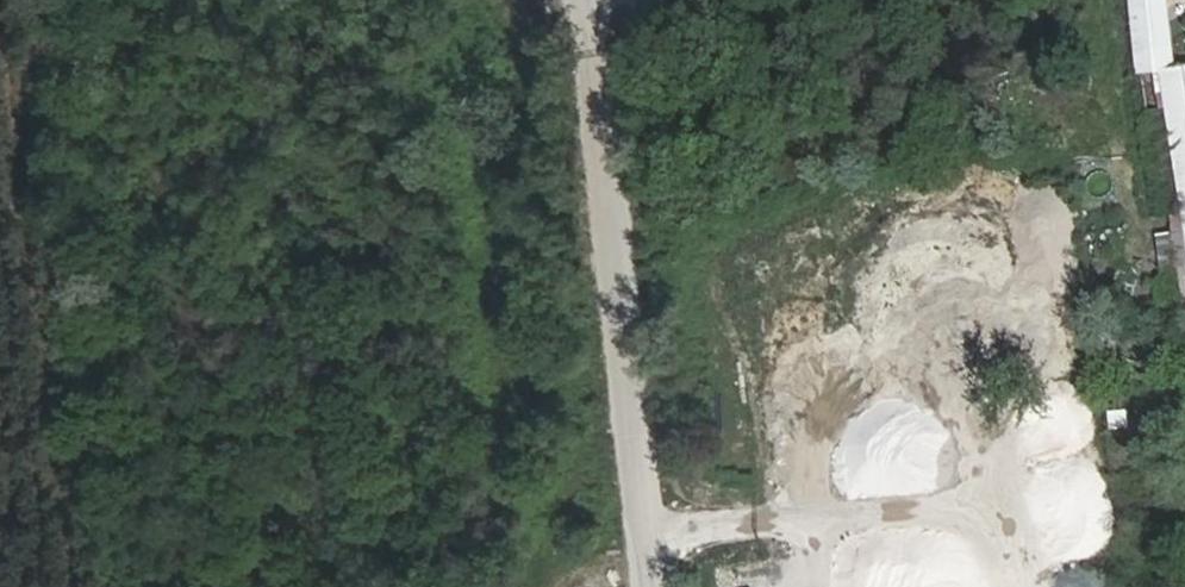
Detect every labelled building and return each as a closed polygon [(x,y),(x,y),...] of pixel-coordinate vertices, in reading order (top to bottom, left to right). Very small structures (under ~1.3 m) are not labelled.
[(1184,233),(1184,76),(1171,77),(1161,0),(1130,0),(1141,81),(1162,78),(1184,233)]
